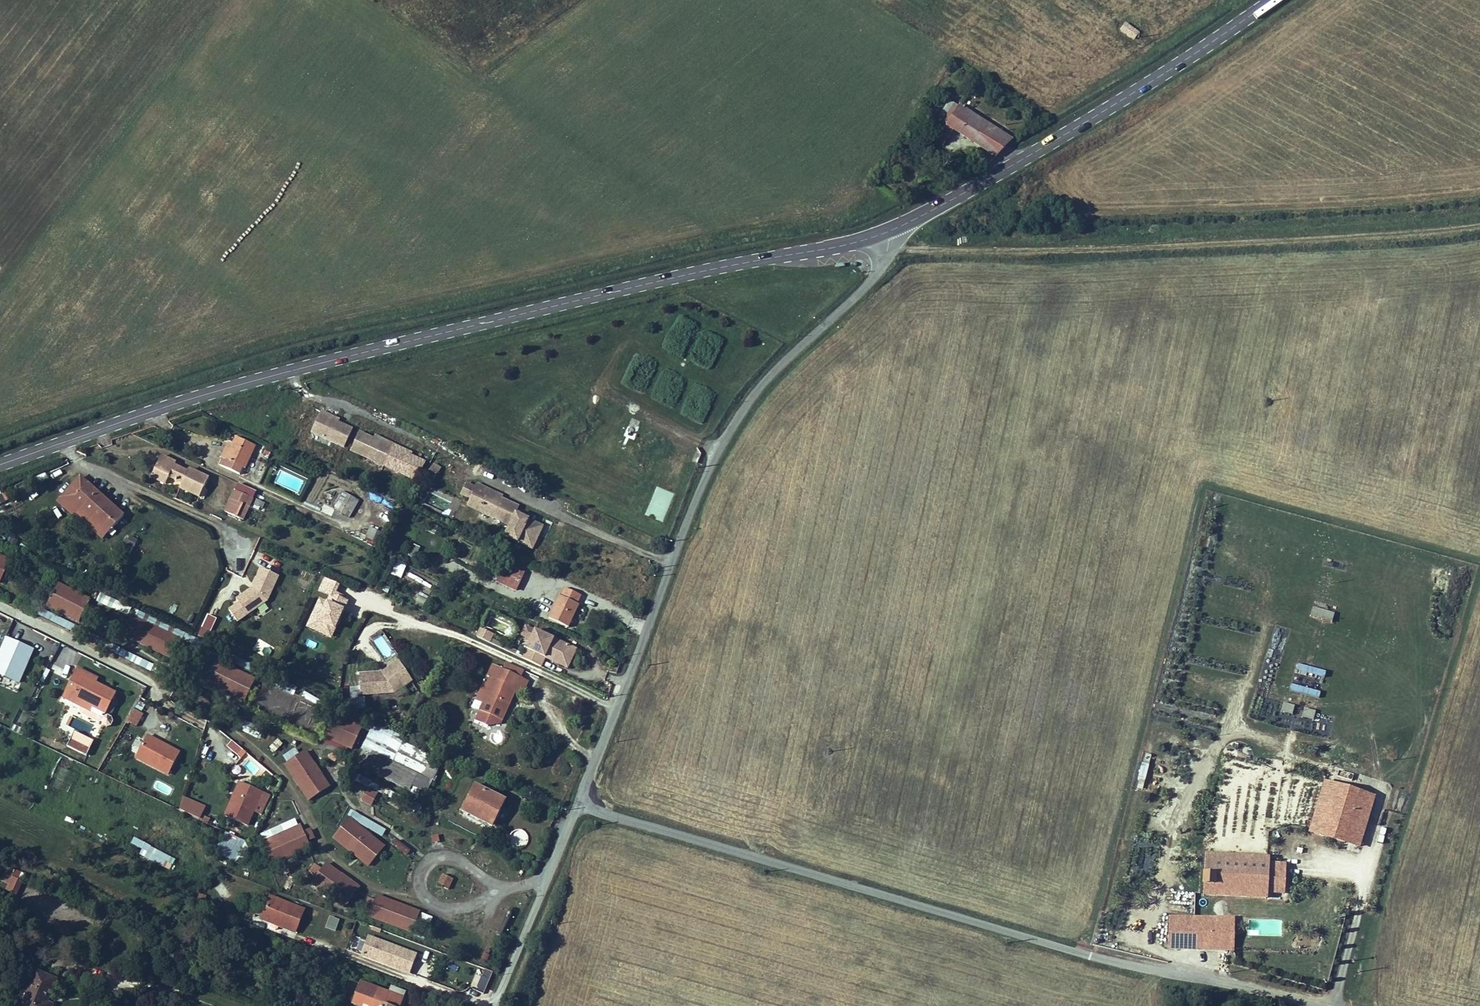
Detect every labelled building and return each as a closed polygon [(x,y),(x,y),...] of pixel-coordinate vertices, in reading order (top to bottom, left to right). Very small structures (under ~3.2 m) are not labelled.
[(1119,31),(1134,41),(1140,33),(1125,22),(1119,31)] [(951,96),(937,115),(948,122),(961,102),(951,96)] [(936,141),(943,145),(956,127),(997,156),(1013,135),(961,102),(948,122),(936,141)] [(324,402),(314,397),(307,411),(312,414),(309,421),(325,428),(337,434),(346,416),(331,409),(323,405),(324,402)] [(312,414),(307,411),(301,424),(322,434),(325,428),(309,421),(312,414)] [(366,426),(352,419),(344,437),(356,443),(376,453),(397,462),(409,468),(418,450),(404,443),(396,440),(397,437),(386,432),(376,427),(374,430),(366,426)] [(216,443),(212,450),(223,456),(240,464),(244,456),(235,452),(240,450),(249,432),(229,422),(225,430),(218,444),(216,443)] [(154,441),(152,444),(167,452),(169,447),(154,441)] [(376,453),(356,443),(353,449),(374,458),(376,453)] [(167,452),(152,444),(144,463),(158,470),(161,463),(175,469),(173,473),(191,482),(201,464),(181,455),(179,458),(170,453),(167,452)] [(376,453),(374,458),(394,468),(397,462),(376,453)] [(422,458),(417,465),(424,470),(429,463),(422,458)] [(434,463),(429,472),(436,476),(441,468),(434,463)] [(65,486),(77,496),(80,493),(105,513),(120,495),(82,465),(65,486)] [(227,477),(217,497),(235,506),(245,485),(227,477)] [(167,480),(166,486),(178,489),(180,483),(167,480)] [(469,486),(460,482),(455,493),(464,497),(461,504),(504,524),(499,534),(526,547),(537,524),(523,518),(510,512),(511,509),(513,505),(496,497),(497,495),(471,482),(469,486)] [(654,486),(645,516),(664,522),(673,492),(654,486)] [(340,491),(333,506),(353,515),(360,500),(340,491)] [(523,518),(524,515),(511,509),(510,512),(523,518)] [(435,534),(438,526),(429,523),(426,531),(435,534)] [(374,543),(378,528),(370,526),(367,541),(374,543)] [(413,544),(408,556),(415,558),(419,546),(413,544)] [(507,578),(515,562),(496,553),(488,569),(507,578)] [(446,556),(441,567),(454,573),(459,562),(446,556)] [(390,574),(401,578),(407,563),(397,558),(390,574)] [(73,612),(83,589),(51,575),(41,597),(73,612)] [(320,596),(305,627),(331,640),(349,601),(335,595),(340,585),(324,577),(316,594),(320,596)] [(549,584),(539,607),(559,615),(568,595),(566,593),(571,583),(555,577),(551,585),(549,584)] [(418,592),(415,601),(425,604),(428,596),(418,592)] [(1312,606),(1309,616),(1331,623),(1334,613),(1312,606)] [(123,624),(122,626),(166,647),(175,628),(131,607),(130,610),(125,607),(118,622),(123,624)] [(46,612),(43,620),(74,632),(77,624),(46,612)] [(565,635),(528,617),(514,645),(520,648),(534,655),(538,646),(556,654),(565,635)] [(182,622),(180,630),(217,647),(220,641),(182,622)] [(0,632),(0,664),(13,671),(29,639),(3,627),(0,632)] [(480,628),(476,637),(490,643),(494,634),(480,628)] [(395,660),(383,639),(365,649),(343,650),(343,671),(377,670),(395,660)] [(119,648),(116,655),(151,672),(154,666),(119,648)] [(515,657),(501,650),(497,657),(512,664),(515,657)] [(248,669),(210,651),(199,674),(237,692),(248,669)] [(512,664),(497,657),(486,652),(481,663),(486,665),(480,677),(474,674),(460,706),(466,709),(478,715),(483,703),(493,707),(512,664)] [(55,688),(73,697),(76,692),(78,694),(84,696),(96,702),(106,683),(86,674),(75,668),(78,662),(70,658),(55,688)] [(78,662),(75,668),(86,674),(89,667),(78,662)] [(349,688),(350,696),(360,695),(359,686),(349,688)] [(76,692),(73,697),(81,701),(84,696),(78,694),(76,692)] [(365,698),(353,698),(354,709),(365,708),(365,698)] [(1281,702),(1279,713),(1291,715),(1293,705),(1281,702)] [(354,717),(328,704),(316,727),(343,740),(346,733),(350,724),(354,717)] [(1303,708),(1300,717),(1312,721),(1315,711),(1303,708)] [(366,739),(366,740),(409,761),(404,774),(421,780),(435,749),(370,718),(361,737),(366,739)] [(245,721),(240,731),(251,737),(256,726),(245,721)] [(137,726),(126,746),(157,764),(169,742),(137,726)] [(60,730),(57,736),(71,743),(75,736),(60,730)] [(409,761),(366,740),(358,756),(402,777),(404,774),(409,761)] [(231,741),(226,747),(238,756),(242,749),(231,741)] [(299,741),(278,754),(301,790),(322,776),(299,741)] [(93,750),(86,760),(110,771),(188,808),(193,797),(93,750)] [(231,769),(216,801),(238,812),(253,779),(231,769)] [(462,790),(456,801),(467,806),(486,815),(499,790),(469,775),(462,790)] [(1361,845),(1377,791),(1326,777),(1311,829),(1361,845)] [(369,786),(360,781),(354,791),(364,796),(369,786)] [(377,835),(341,809),(327,829),(362,855),(377,835)] [(261,830),(290,817),(287,811),(258,824),(261,830)] [(300,832),(297,824),(293,816),(290,817),(261,830),(256,832),(266,855),(303,839),(300,832)] [(306,829),(303,821),(297,824),(300,832),(306,829)] [(222,832),(214,854),(239,862),(246,840),(222,832)] [(513,834),(516,846),(525,844),(523,832),(513,834)] [(408,858),(414,850),(396,837),(390,845),(408,858)] [(132,840),(130,846),(140,850),(138,857),(171,869),(176,856),(132,840)] [(1272,859),(1273,854),(1204,852),(1202,891),(1270,895),(1269,891),(1289,893),(1290,861),(1272,859)] [(337,898),(352,878),(320,853),(316,859),(310,855),(304,862),(310,867),(305,873),(337,898)] [(446,869),(436,865),(432,876),(442,880),(446,869)] [(0,894),(18,897),(21,870),(4,868),(0,894)] [(405,923),(412,902),(370,887),(368,893),(362,890),(359,899),(364,902),(362,907),(405,923)] [(260,890),(251,911),(286,923),(294,902),(260,890)] [(1171,911),(1169,945),(1236,949),(1238,914),(1171,911)] [(421,913),(418,919),(430,924),(433,918),(421,913)] [(330,916),(325,928),(335,932),(340,920),(330,916)] [(1247,919),(1247,934),(1280,936),(1281,921),(1247,919)] [(360,927),(353,945),(399,962),(407,944),(360,927)] [(15,1005),(18,1005),(42,1005),(46,997),(40,995),(49,973),(29,966),(15,1005)] [(477,967),(470,986),(484,991),(491,973),(477,967)] [(358,1005),(383,1005),(386,999),(390,1000),(394,988),(369,979),(358,1005)] [(309,980),(305,991),(311,993),(315,982),(309,980)]
